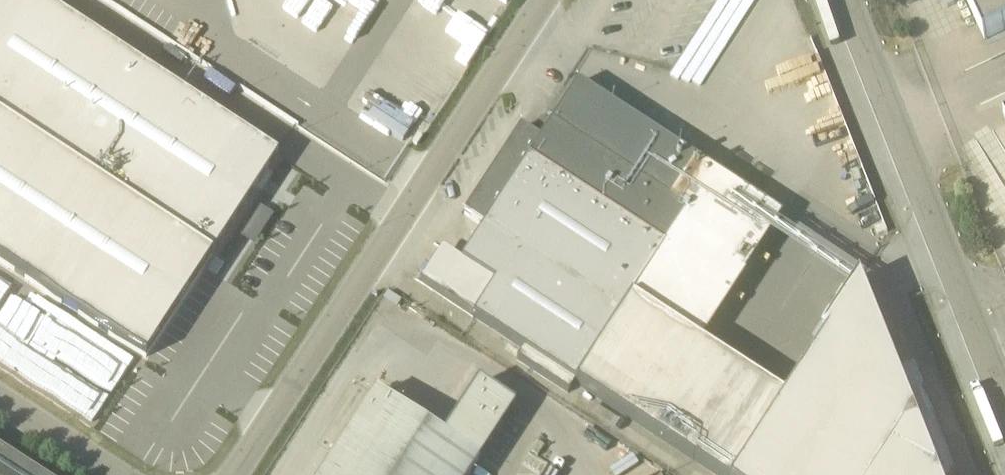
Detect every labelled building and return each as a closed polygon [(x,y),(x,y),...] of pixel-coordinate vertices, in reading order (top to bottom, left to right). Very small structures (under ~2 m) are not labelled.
[(240,32),(248,32),(280,51),(285,51),(289,44),(304,52),(306,50),(318,50),(347,67),(386,0),(241,0),(240,32)] [(985,39),(1004,30),(1004,0),(967,0),(985,39)] [(784,397),(700,342),(782,217),(695,161),(577,84),(551,125),(541,119),(531,135),(521,128),(464,215),(483,228),(461,262),(495,284),(473,317),(716,474),(942,474),(863,275),(784,397)] [(514,408),(478,385),(443,438),(376,394),(324,474),(471,474),(514,408)] [(0,452),(0,474),(35,474),(0,452)]
